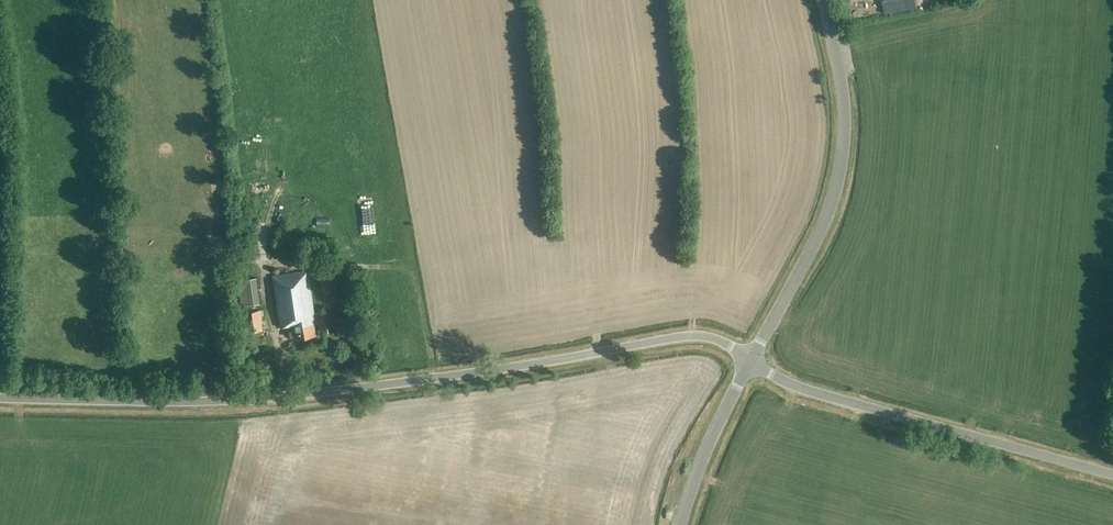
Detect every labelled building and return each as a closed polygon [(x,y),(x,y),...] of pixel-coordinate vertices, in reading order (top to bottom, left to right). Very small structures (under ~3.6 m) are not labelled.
[(297,128),(304,125),(299,111),(292,114),(297,128)] [(307,270),(272,276),(280,327),(289,326),(291,339),(317,335),(307,270)] [(255,276),(238,279),(241,306),(259,303),(255,276)] [(275,325),(272,303),(264,304),(266,326),(275,325)] [(244,311),(246,332),(262,330),(260,309),(244,311)]
